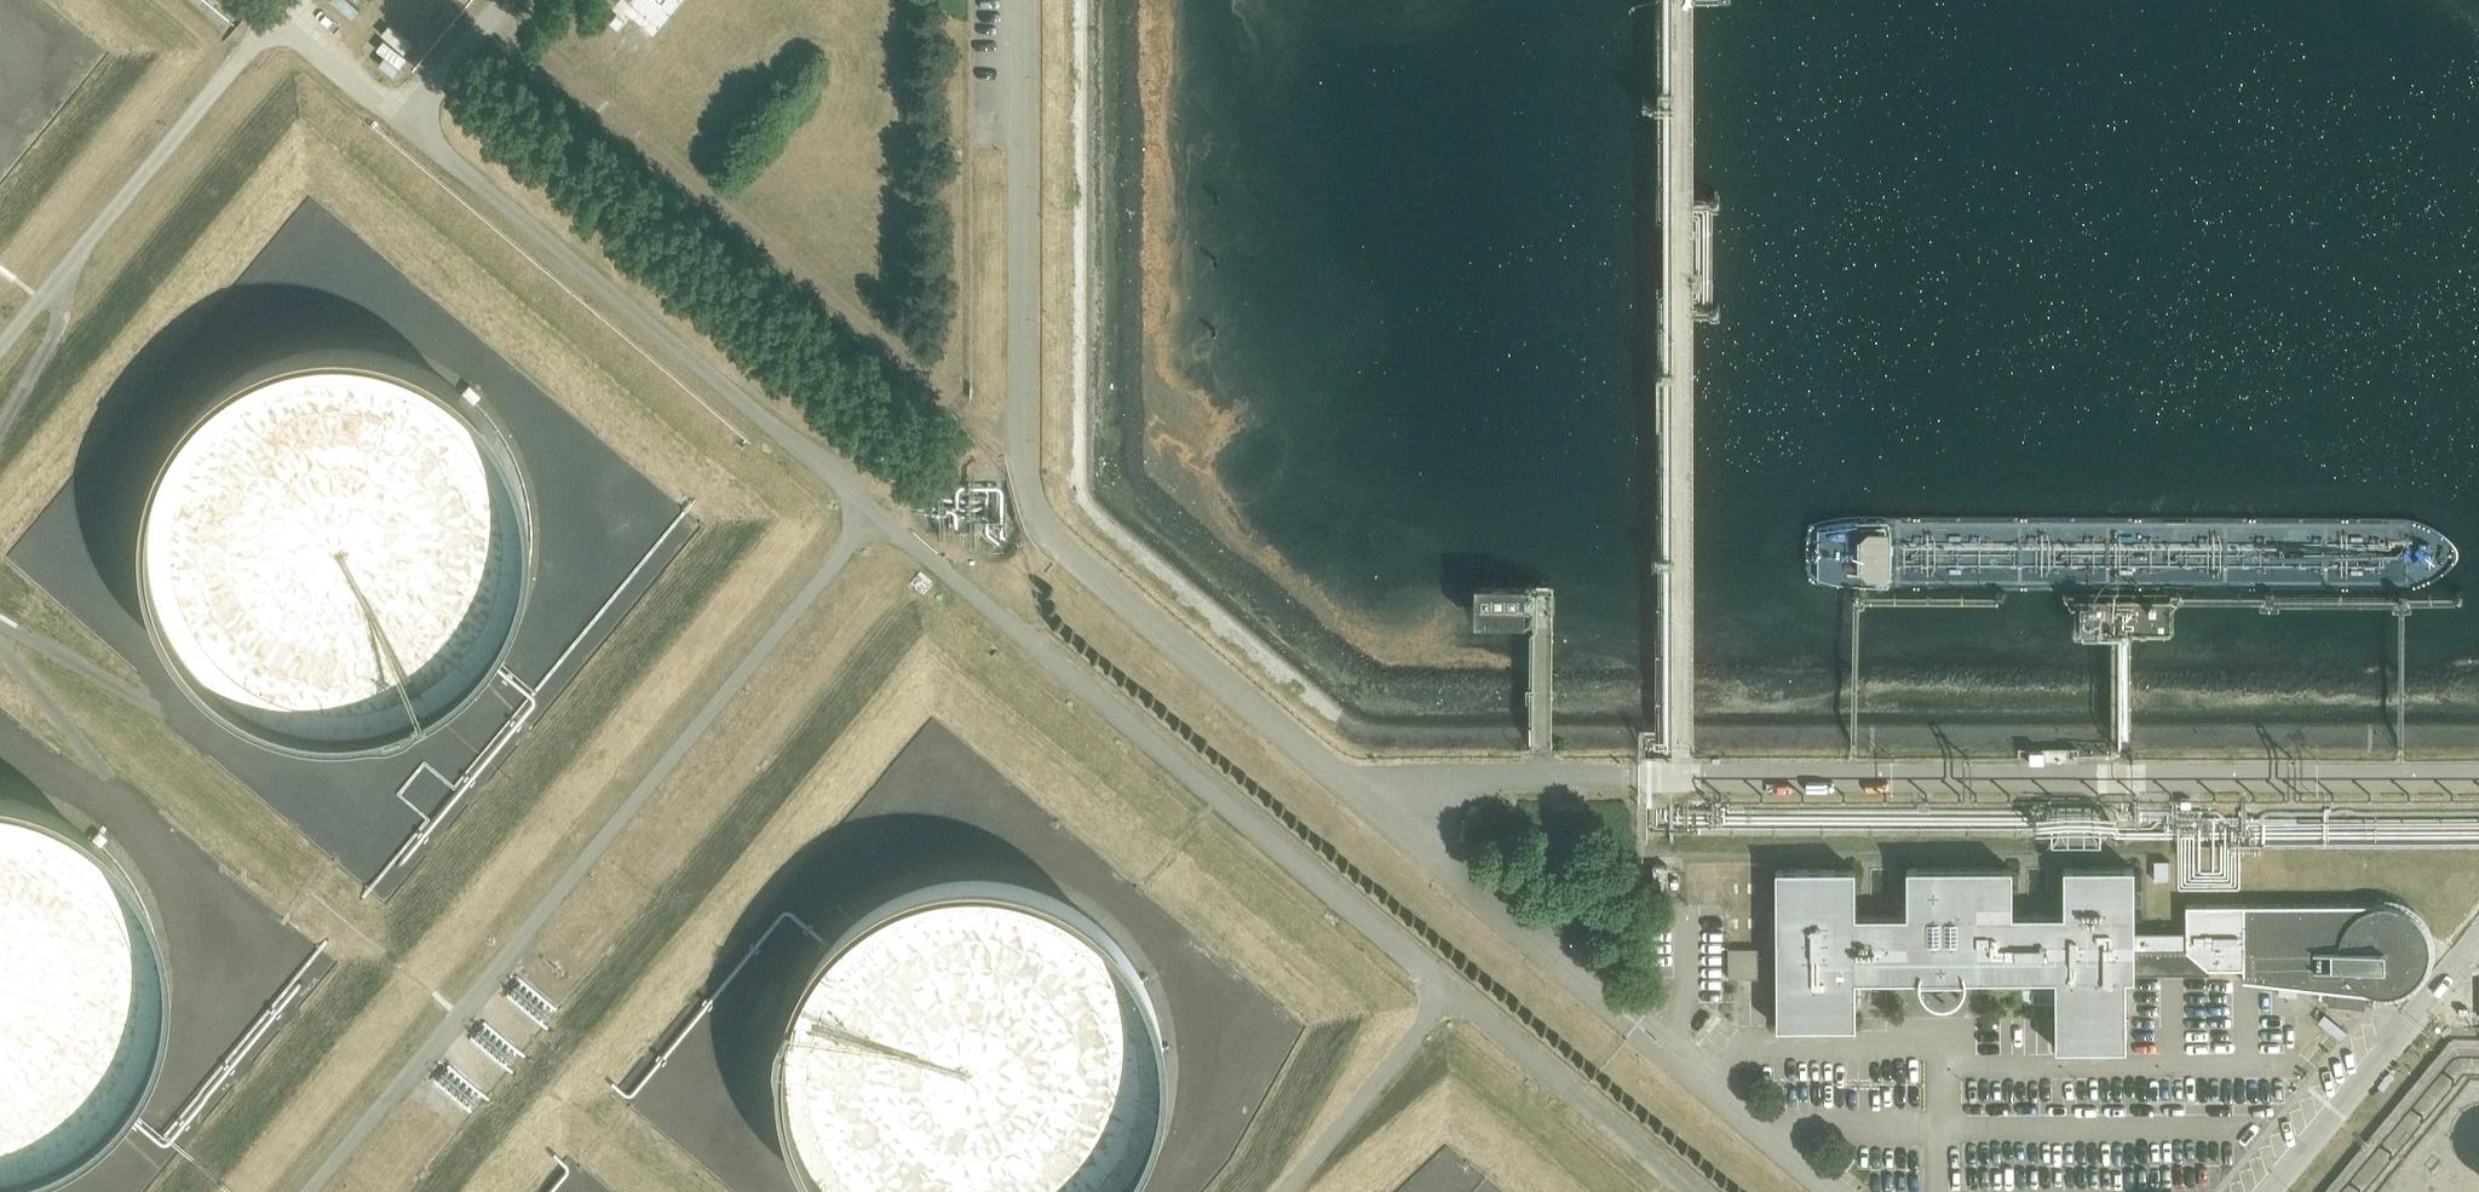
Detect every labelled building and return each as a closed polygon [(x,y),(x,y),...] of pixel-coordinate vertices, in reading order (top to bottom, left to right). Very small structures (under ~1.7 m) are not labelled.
[(153,576),(166,618),(188,655),(217,687),(253,712),(293,728),(336,734),(380,731),(421,718),(459,697),(491,667),(515,632),(531,591),(538,548),(535,505),(522,464),(500,426),(471,395),(435,370),(394,354),(352,348),(308,351),(267,364),(229,385),(197,414),(173,450),(157,491),(150,533),(153,576)] [(1530,619),(1531,580),(1481,580),(1481,619),(1530,619)] [(2,1172),(44,1159),(82,1138),(114,1109),(138,1073),(154,1032),(161,990),(157,947),(145,905),(123,868),(94,836),(58,811),(17,795),(0,793),(0,1172),(2,1172)] [(792,1136),(814,1174),(831,1191),(1110,1191),(1117,1186),(1141,1150),(1157,1109),(1164,1067),(1161,1024),(1148,982),(1126,945),(1097,913),(1061,888),(1021,872),(978,866),(934,869),(893,882),(855,903),(823,933),(799,968),(783,1009),(776,1051),(779,1095),(792,1136)] [(1852,869),(1773,870),(1774,1027),(1852,1026),(1852,978),(2053,978),(2054,1049),(2125,1049),(2124,978),(2132,978),(2132,972),(2132,949),(2186,949),(2186,952),(2204,968),(2207,968),(2244,967),(2244,981),(2370,996),(2376,996),(2382,996),(2388,996),(2394,995),(2400,993),(2405,990),(2411,987),(2416,984),(2420,980),(2424,975),(2426,969),(2428,963),(2429,957),(2429,950),(2429,944),(2427,938),(2425,932),(2422,926),(2418,921),(2414,916),(2409,912),(2404,909),(2398,906),(2392,904),(2386,903),(2379,903),(2373,904),(2244,902),(2186,902),(2186,932),(2132,932),(2131,867),(2061,867),(2061,914),(2009,914),(2009,867),(1904,867),(1904,915),(1852,915),(1852,869)] [(1731,974),(1761,974),(1760,945),(1731,945),(1731,974)]
